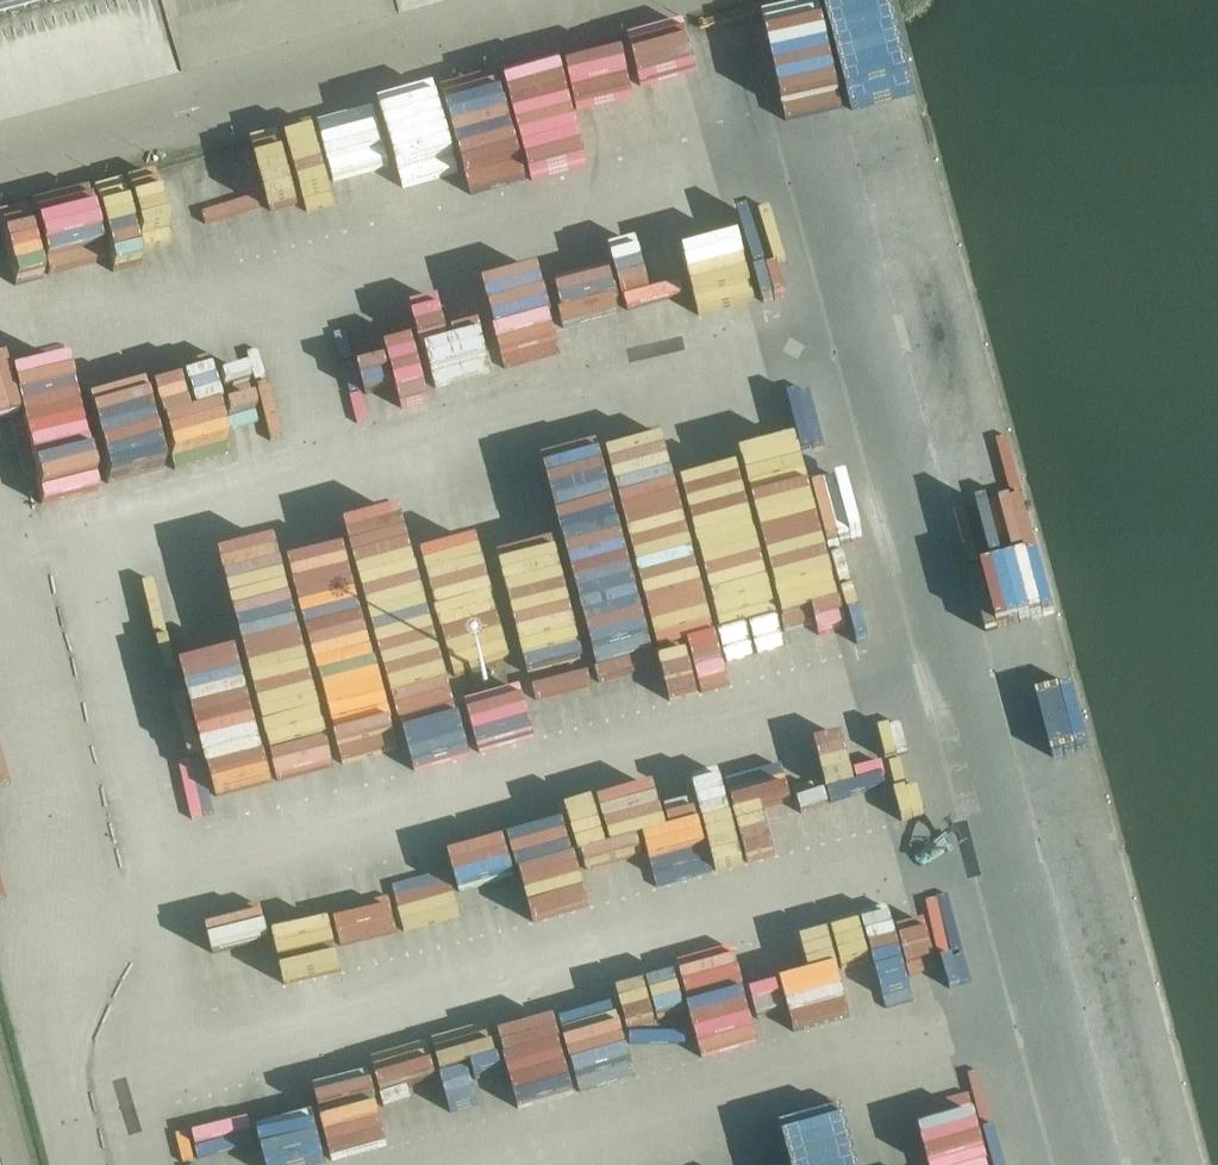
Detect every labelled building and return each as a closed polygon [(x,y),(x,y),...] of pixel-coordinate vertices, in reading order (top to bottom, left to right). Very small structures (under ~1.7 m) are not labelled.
[(57,0),(0,0),(0,15),(57,0)] [(342,360),(348,389),(368,385),(362,356),(342,360)] [(256,560),(228,568),(234,592),(263,584),(256,560)] [(284,761),(306,859),(394,839),(372,741),(284,761)] [(497,1140),(502,1163),(529,1158),(524,1135),(497,1140)]
